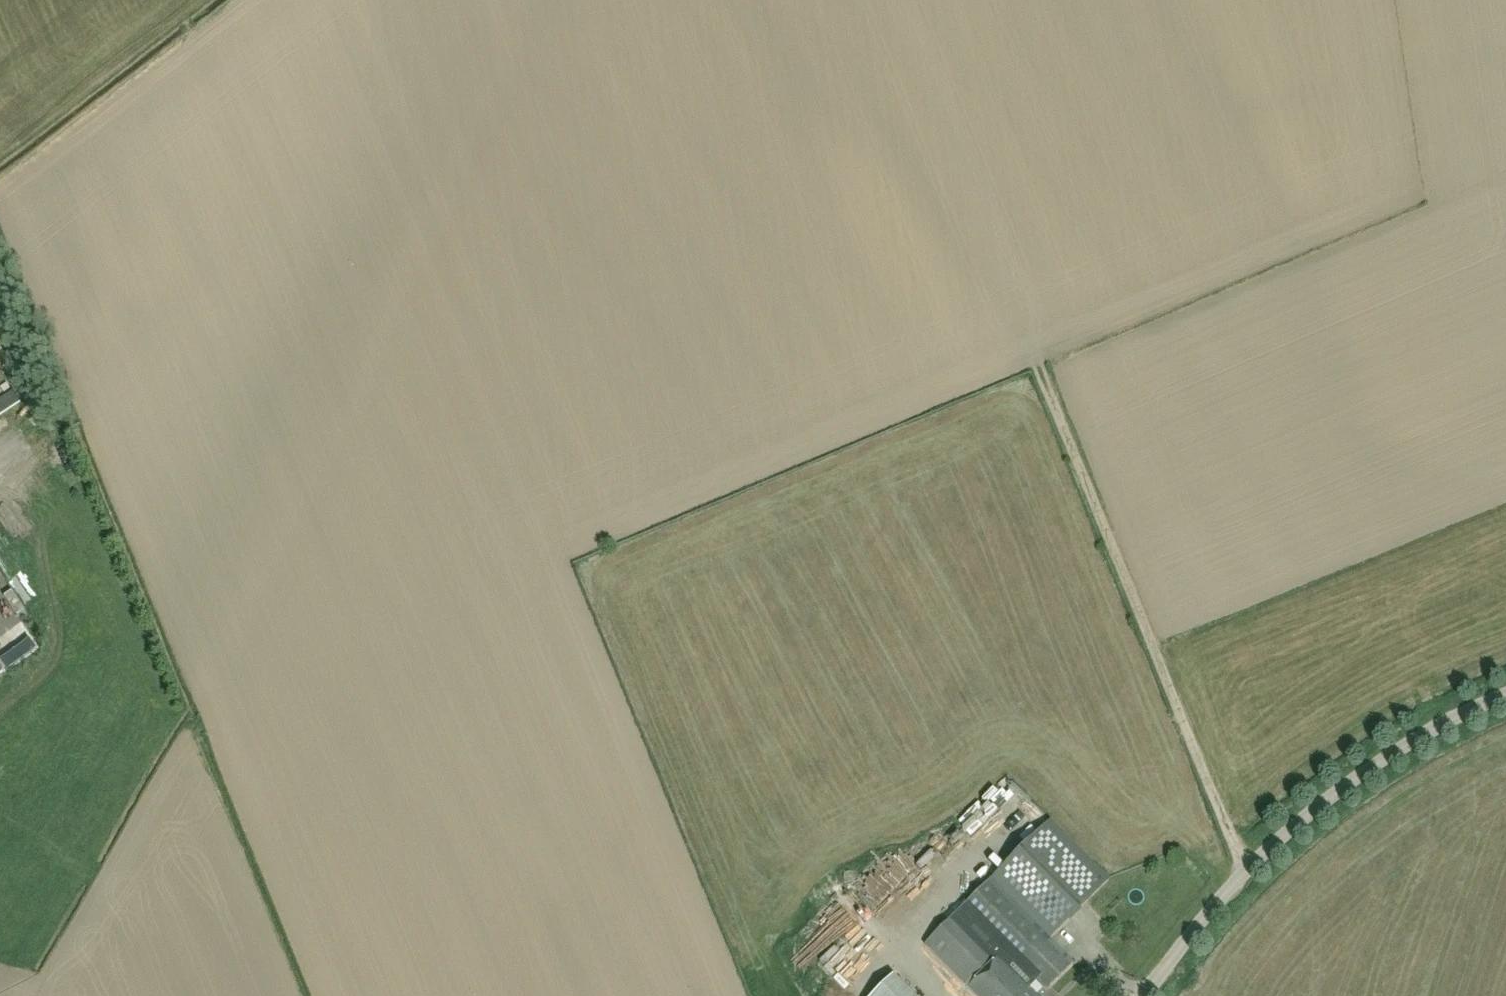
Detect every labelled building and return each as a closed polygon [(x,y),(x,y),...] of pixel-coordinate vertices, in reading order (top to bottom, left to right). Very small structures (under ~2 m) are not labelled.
[(14,574),(9,560),(0,563),(0,567),(4,578),(14,574)] [(989,881),(923,946),(973,995),(1039,995),(1030,987),(1035,982),(1044,991),(1072,964),(1048,940),(1109,879),(1049,820),(989,881)] [(893,975),(872,995),(913,995),(893,975)]
